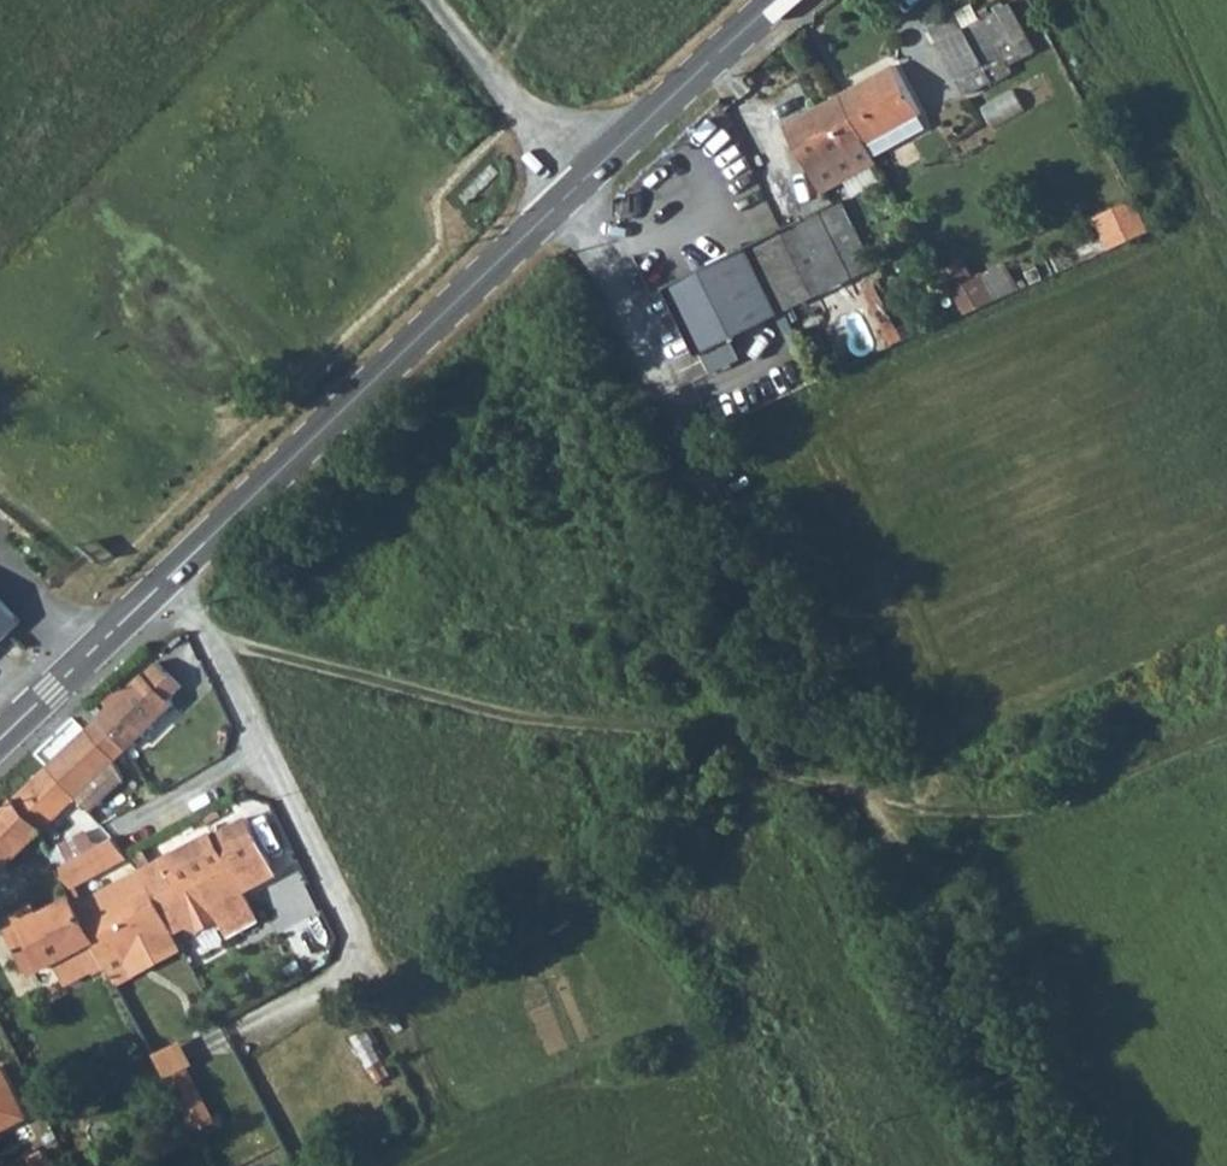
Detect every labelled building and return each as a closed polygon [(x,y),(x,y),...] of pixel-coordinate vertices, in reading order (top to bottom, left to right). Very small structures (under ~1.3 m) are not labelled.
[(997,3),(975,15),(999,59),(1002,63),(1023,52),(997,3)] [(999,59),(975,15),(949,29),(971,74),(999,59)] [(906,55),(852,83),(854,87),(878,135),(934,105),(906,55)] [(878,135),(854,87),(797,113),(802,120),(824,164),(878,135)] [(809,170),(824,164),(802,120),(788,126),(809,170)] [(830,181),(887,154),(878,135),(824,164),(830,181)] [(1157,231),(1141,199),(1122,206),(1138,240),(1157,231)] [(859,201),(795,230),(824,293),(887,263),(859,201)] [(763,321),(795,306),(824,293),(795,230),(678,283),(718,368),(773,345),(763,321)] [(1021,291),(1012,260),(976,270),(971,255),(948,262),(962,309),(1021,291)] [(21,621),(0,600),(0,641),(21,621)] [(156,662),(97,715),(126,750),(172,702),(168,698),(180,686),(156,662)] [(126,750),(97,715),(78,734),(109,767),(126,750)] [(109,767),(78,734),(38,773),(69,806),(109,767)] [(118,788),(109,767),(69,806),(82,821),(118,788)] [(69,806),(38,773),(4,806),(36,838),(69,806)] [(4,806),(0,811),(0,872),(1,873),(36,838),(4,806)] [(242,905),(251,901),(246,888),(272,874),(251,827),(224,840),(212,846),(208,839),(135,878),(165,931),(172,946),(185,940),(197,945),(218,934),(226,949),(256,934),(242,905)] [(56,873),(68,897),(129,868),(120,857),(109,846),(56,873)] [(91,951),(99,969),(121,958),(128,975),(176,954),(172,946),(165,931),(135,878),(74,910),(91,951)] [(99,969),(91,951),(74,910),(70,900),(2,933),(25,980),(45,971),(55,993),(82,981),(80,977),(99,969)] [(183,970),(176,954),(128,975),(136,992),(183,970)] [(82,981),(101,973),(99,969),(80,977),(82,981)] [(184,1043),(159,1055),(170,1076),(188,1067),(195,1064),(184,1043)] [(21,1108),(0,1059),(0,1118),(21,1108)] [(188,1067),(170,1076),(197,1132),(215,1123),(188,1067)] [(29,1165),(71,1165),(64,1152),(46,1161),(39,1145),(23,1153),(29,1165)]
